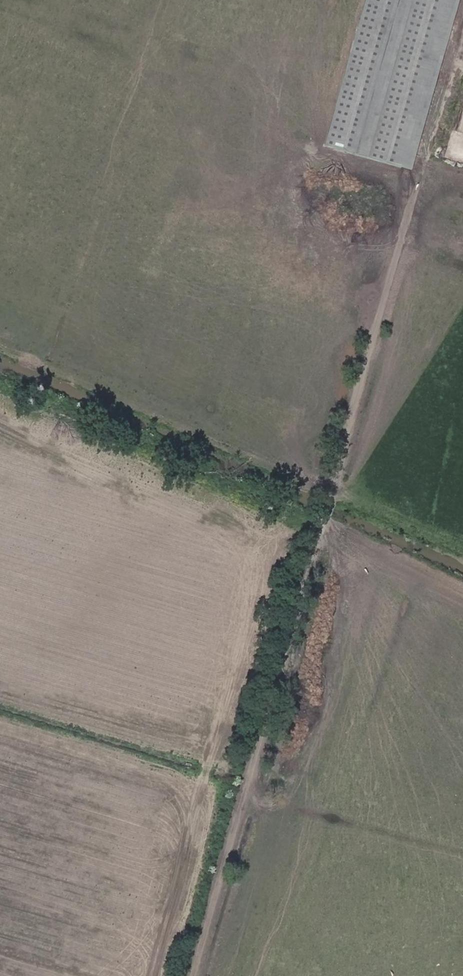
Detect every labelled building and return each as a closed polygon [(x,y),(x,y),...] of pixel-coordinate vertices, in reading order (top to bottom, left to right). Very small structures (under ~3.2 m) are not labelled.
[(320,149),(406,173),(453,0),(361,0),(320,149)]
